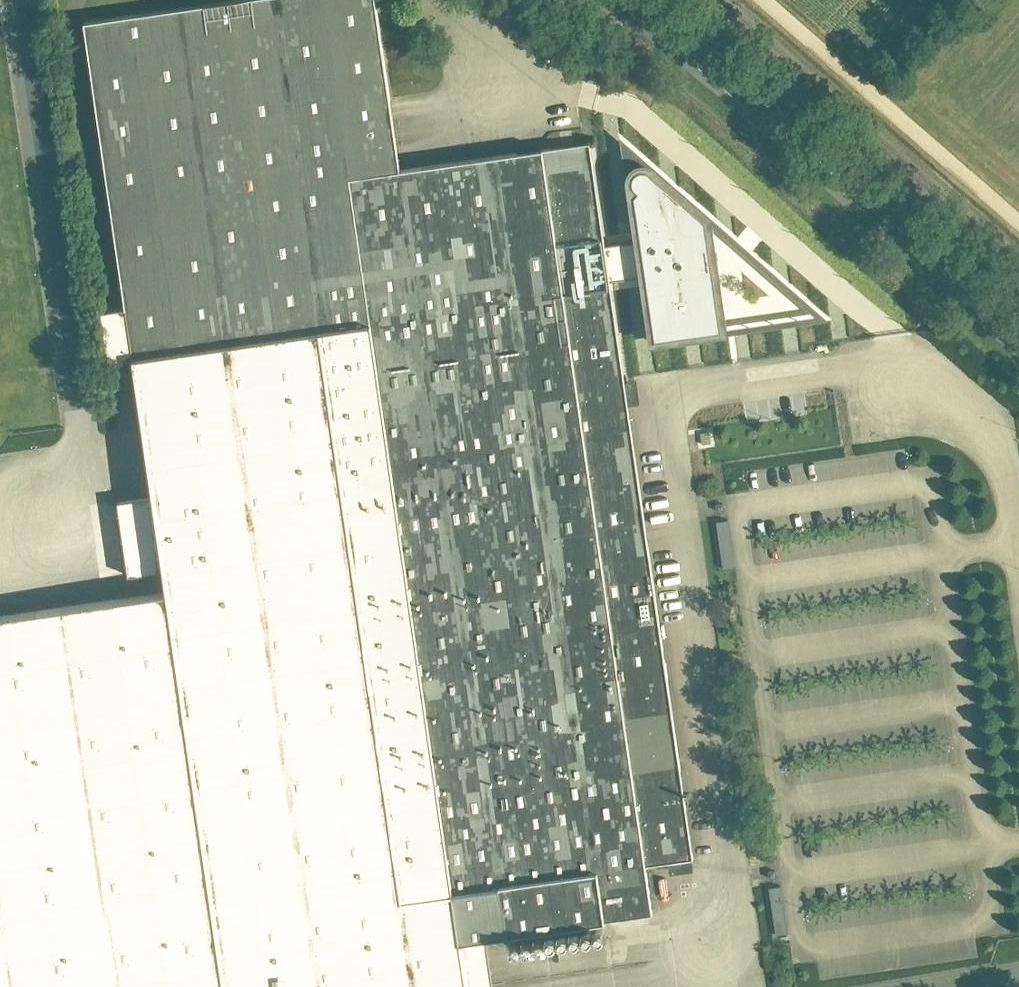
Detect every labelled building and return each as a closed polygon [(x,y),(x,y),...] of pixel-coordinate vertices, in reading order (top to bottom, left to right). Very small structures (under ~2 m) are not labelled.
[(86,26),(125,309),(103,312),(110,364),(133,361),(154,504),(122,509),(132,580),(165,575),(167,591),(223,986),(493,986),(487,943),(603,927),(602,918),(647,912),(641,868),(689,862),(608,282),(603,246),(589,147),(402,173),(378,0),(268,0),(86,26)] [(630,184),(638,241),(603,246),(608,282),(643,277),(652,340),(725,330),(709,217),(649,165),(644,164),(639,165),(635,167),(632,170),(630,174),(629,179),(630,184)] [(728,525),(715,527),(720,573),(733,571),(728,525)] [(0,614),(0,986),(223,986),(167,591),(0,614)] [(768,889),(773,912),(788,909),(784,886),(768,889)]
